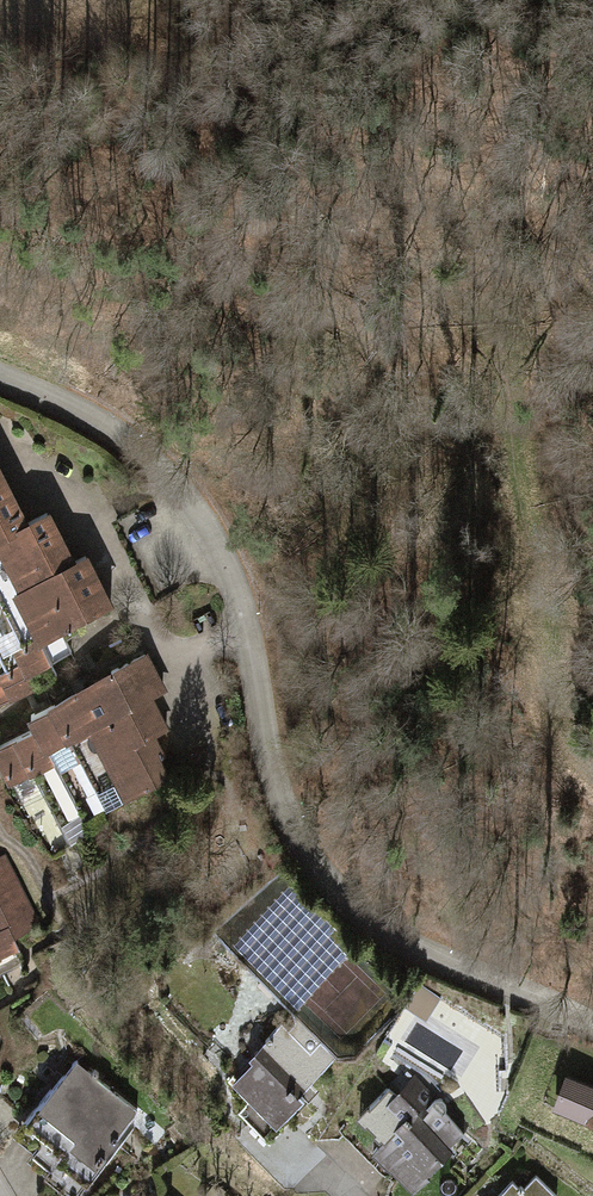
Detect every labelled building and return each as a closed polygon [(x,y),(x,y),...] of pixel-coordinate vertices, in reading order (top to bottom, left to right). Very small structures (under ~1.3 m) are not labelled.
[(20,547),(34,541),(55,530),(47,512),(25,523),(0,473),(0,557),(20,547)] [(72,562),(55,530),(34,541),(75,622),(110,605),(85,556),(72,562)] [(75,622),(34,541),(20,547),(62,630),(75,622)] [(49,660),(71,649),(62,630),(20,547),(0,557),(0,561),(49,660)] [(0,561),(0,614),(35,684),(57,673),(49,660),(0,561)] [(0,614),(0,701),(35,684),(0,614)] [(117,681),(101,689),(150,786),(166,779),(157,760),(163,757),(152,737),(166,730),(149,695),(163,689),(145,654),(111,671),(117,681)] [(97,681),(75,692),(128,798),(150,786),(101,689),(97,681)] [(75,692),(53,703),(107,808),(128,798),(75,692)] [(0,746),(0,760),(12,783),(34,772),(69,843),(94,831),(88,818),(107,808),(53,703),(31,714),(38,727),(0,746)] [(2,856),(0,857),(0,951),(2,955),(18,947),(8,928),(32,916),(2,856)] [(231,1074),(227,1077),(249,1099),(238,1111),(264,1136),(304,1096),(299,1092),(335,1056),(292,1013),(294,1022),(289,1029),(281,1022),(265,1039),(269,1042),(234,1078),(231,1074)] [(92,1073),(77,1060),(57,1084),(117,1133),(137,1110),(99,1079),(102,1075),(94,1069),(92,1073)] [(389,1086),(359,1116),(384,1141),(391,1140),(421,1171),(464,1129),(445,1110),(446,1108),(447,1103),(444,1099),(439,1097),(435,1098),(434,1099),(415,1081),(399,1097),(389,1086)] [(117,1133),(57,1084),(40,1105),(103,1155),(118,1138),(115,1136),(117,1133)] [(103,1155),(40,1105),(18,1131),(39,1147),(33,1154),(72,1187),(81,1177),(84,1179),(103,1155)] [(536,1174),(524,1186),(520,1183),(518,1186),(512,1180),(496,1195),(556,1195),(557,1195),(536,1174)] [(215,1182),(204,1195),(232,1195),(215,1182)]
